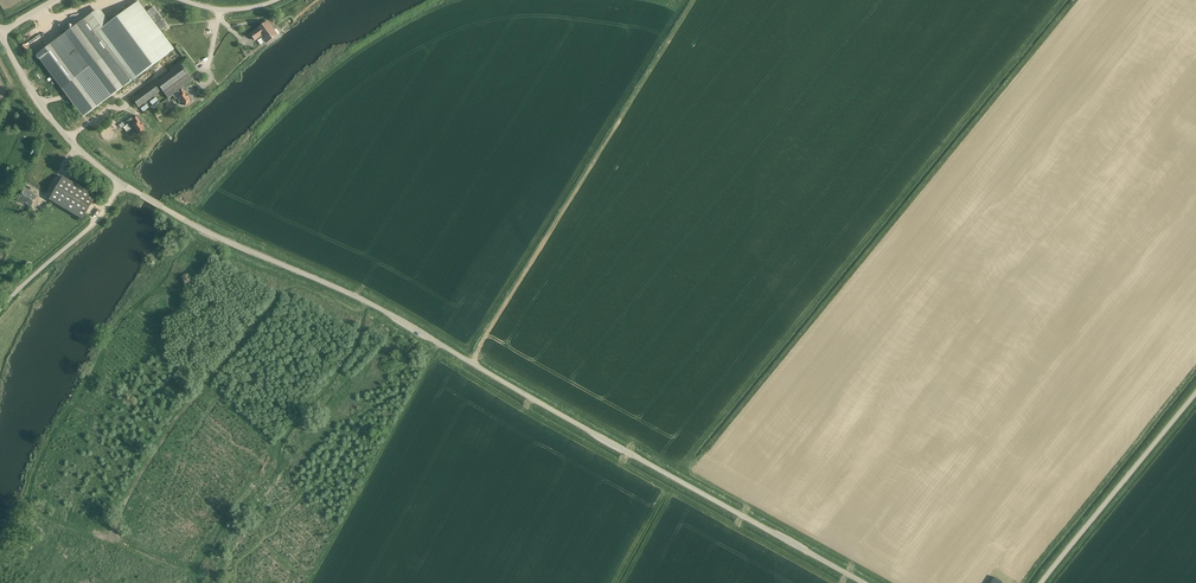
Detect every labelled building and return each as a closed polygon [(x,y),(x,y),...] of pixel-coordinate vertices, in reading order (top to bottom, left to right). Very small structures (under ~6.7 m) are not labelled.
[(36,55),(61,89),(83,117),(131,82),(95,34),(97,32),(133,80),(174,49),(138,1),(110,22),(99,8),(84,19),(36,55)] [(162,19),(153,7),(147,12),(156,23),(162,19)] [(167,26),(162,20),(157,24),(161,30),(167,26)] [(277,35),(267,22),(257,29),(250,34),(255,40),(261,36),(266,43),(277,35)] [(186,57),(169,69),(171,71),(156,82),(155,80),(139,92),(140,93),(132,99),(139,108),(162,90),(168,99),(173,95),(176,99),(177,98),(180,102),(182,101),(185,106),(191,102),(189,100),(190,99),(187,95),(189,94),(184,87),(192,80),(189,76),(197,70),(186,57)] [(139,78),(142,83),(150,77),(147,72),(139,78)] [(133,117),(127,121),(131,126),(131,127),(134,131),(136,130),(139,134),(145,130),(144,128),(145,128),(142,124),(143,122),(139,116),(137,117),(136,116),(133,118),(133,117)] [(49,200),(82,219),(96,196),(63,177),(49,200)] [(34,194),(25,189),(18,200),(23,203),(24,202),(31,206),(36,197),(33,195),(34,194)]
